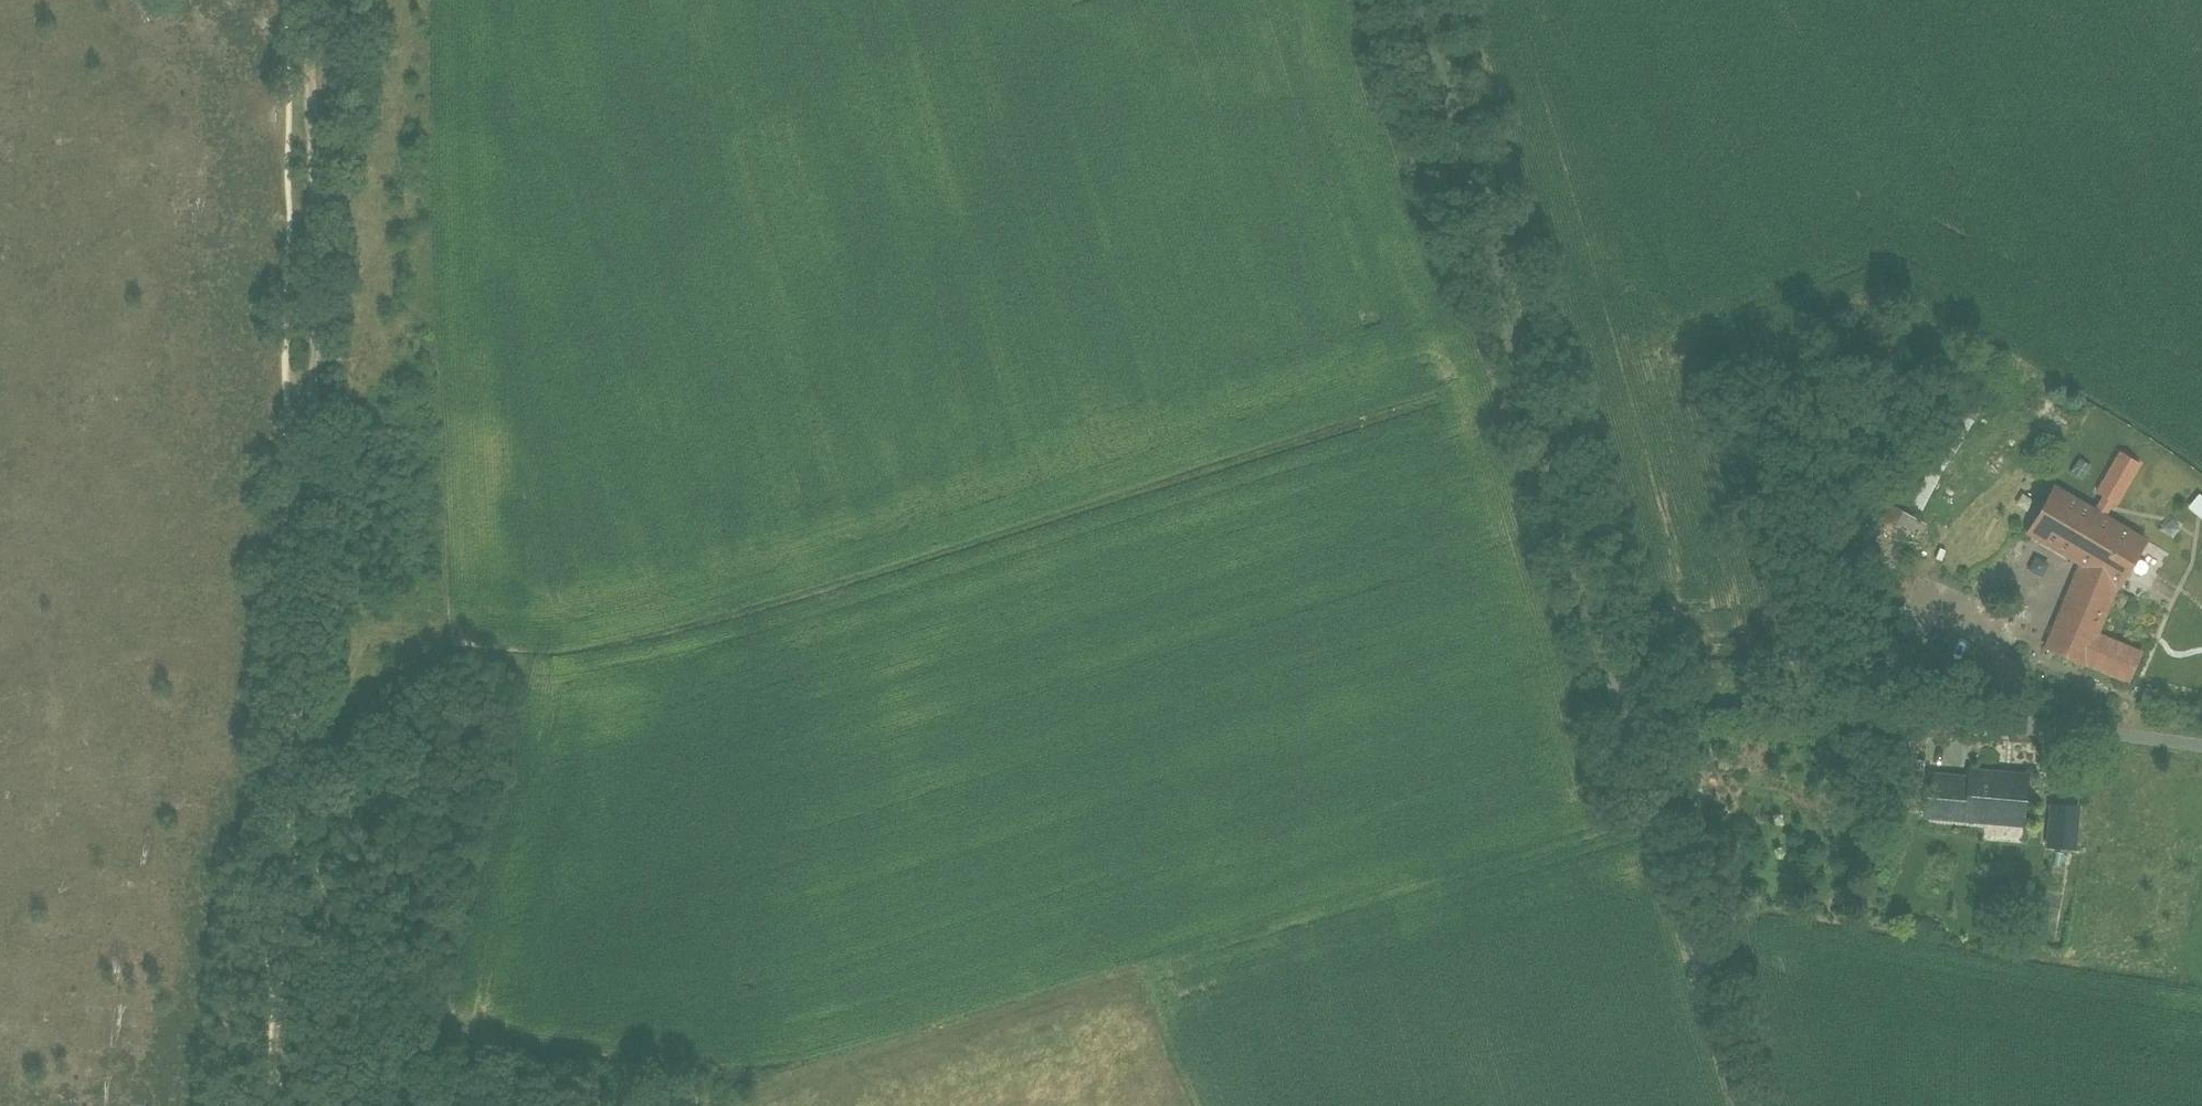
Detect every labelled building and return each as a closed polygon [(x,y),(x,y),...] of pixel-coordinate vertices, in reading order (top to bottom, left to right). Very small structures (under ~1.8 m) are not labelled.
[(1919,505),(1913,501),(1975,396),(1947,380),(1885,484),(1858,468),(1839,499),(1853,508),(1834,541),(1881,569),(1896,544),(1919,505)] [(2140,522),(2102,500),(2133,446),(2114,435),(2083,488),(2048,468),(2020,517),(2073,548),(2040,634),(2124,665),(2137,633),(2095,617),(2112,570),(2140,522)] [(2188,506),(2201,518),(2201,496),(2199,494),(2188,506)] [(1978,771),(1931,767),(1927,818),(2023,827),(2028,769),(1978,765),(1978,771)] [(2074,850),(2080,805),(2051,801),(2044,846),(2074,850)]
